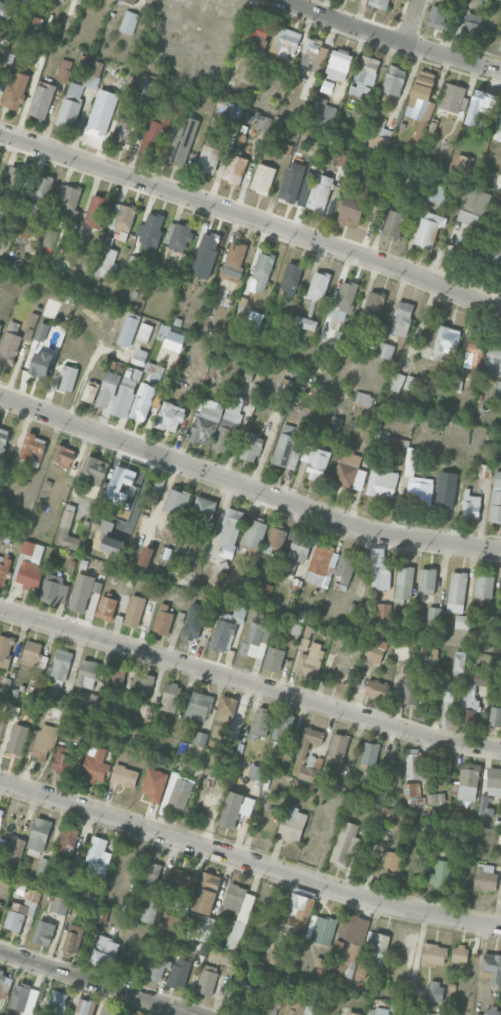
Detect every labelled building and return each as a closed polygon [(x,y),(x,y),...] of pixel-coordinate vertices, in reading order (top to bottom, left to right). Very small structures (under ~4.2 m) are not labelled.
[(386,10),(389,0),(369,0),(368,5),(386,10)] [(0,1),(0,19),(8,22),(14,6),(0,1)] [(80,4),(69,1),(67,13),(77,15),(80,4)] [(427,26),(445,30),(449,8),(431,4),(427,26)] [(133,35),(139,13),(124,10),(119,31),(133,35)] [(477,39),(482,15),(466,12),(461,36),(477,39)] [(27,23),(38,27),(41,19),(30,15),(27,23)] [(272,23),(258,19),(248,49),(262,54),(272,23)] [(277,45),(279,46),(277,57),(294,60),(300,32),(280,28),(277,45)] [(320,75),(328,48),(321,46),(322,41),(307,36),(297,68),(320,75)] [(45,54),(49,43),(38,39),(36,45),(39,46),(38,51),(45,54)] [(353,54),(333,48),(325,75),(345,81),(353,54)] [(15,54),(4,50),(0,61),(11,64),(15,54)] [(361,97),(364,84),(373,86),(380,60),(360,55),(350,94),(361,97)] [(55,78),(67,82),(73,62),(61,58),(55,78)] [(56,125),(73,130),(85,87),(97,90),(104,63),(90,59),(83,85),(68,81),(56,125)] [(381,91),(400,95),(406,69),(388,65),(381,91)] [(419,119),(414,139),(423,142),(433,102),(428,100),(435,74),(417,69),(405,116),(419,119)] [(19,111),(30,75),(15,71),(12,81),(8,80),(0,105),(19,111)] [(286,84),(289,75),(282,72),(278,81),(286,84)] [(55,84),(37,80),(29,115),(47,119),(55,84)] [(155,97),(159,85),(145,81),(141,93),(155,97)] [(330,93),(333,83),(323,81),(320,91),(330,93)] [(460,113),(465,87),(445,83),(440,109),(460,113)] [(490,91),(474,87),(468,112),(484,116),(490,91)] [(330,128),(335,107),(326,105),(327,99),(314,95),(308,123),(330,128)] [(102,136),(105,115),(89,113),(87,134),(102,136)] [(184,167),(199,120),(182,114),(167,162),(184,167)] [(272,119),(259,114),(255,126),(269,130),(272,119)] [(129,148),(133,133),(138,134),(140,122),(119,117),(112,144),(129,148)] [(158,157),(168,125),(149,119),(139,151),(158,157)] [(392,132),(375,126),(368,145),(386,151),(392,132)] [(214,174),(225,138),(207,133),(196,169),(214,174)] [(280,153),(290,156),(293,145),(283,143),(280,153)] [(222,180),(240,185),(248,158),(230,153),(222,180)] [(344,167),(348,155),(340,153),(336,165),(344,167)] [(469,172),(474,159),(458,153),(454,167),(469,172)] [(269,194),(275,167),(257,163),(251,190),(269,194)] [(295,204),(304,174),(286,169),(278,199),(295,204)] [(297,205),(325,212),(334,178),(316,173),(307,170),(297,205)] [(50,177),(35,175),(28,215),(44,217),(50,177)] [(423,198),(442,205),(448,188),(429,182),(423,198)] [(54,203),(58,205),(55,215),(76,222),(80,211),(75,209),(82,190),(61,183),(54,203)] [(369,189),(360,186),(357,196),(345,193),(337,222),(357,228),(369,189)] [(464,210),(485,215),(491,193),(470,188),(464,210)] [(83,223),(100,228),(109,199),(92,193),(83,223)] [(129,233),(137,208),(118,202),(110,227),(129,233)] [(408,224),(411,216),(389,209),(382,234),(399,238),(403,223),(408,224)] [(477,227),(481,215),(460,209),(456,221),(477,227)] [(139,222),(135,236),(145,239),(142,249),(154,253),(166,216),(148,211),(144,224),(139,222)] [(414,244),(432,249),(438,226),(444,228),(447,217),(423,211),(414,244)] [(31,224),(19,220),(14,234),(26,238),(31,224)] [(162,245),(185,252),(193,228),(170,220),(162,245)] [(58,231),(46,228),(42,246),(55,249),(58,231)] [(222,237),(204,231),(189,274),(207,280),(222,237)] [(455,249),(473,254),(477,240),(460,235),(455,249)] [(240,267),(248,246),(232,240),(219,276),(239,283),(244,268),(240,267)] [(480,242),(478,262),(500,264),(500,245),(480,242)] [(95,272),(112,277),(119,251),(102,246),(95,272)] [(264,293),(275,256),(260,251),(248,288),(264,293)] [(294,297),(304,266),(288,261),(278,293),(294,297)] [(322,302),(331,275),(315,270),(306,297),(322,302)] [(326,315),(346,321),(357,284),(342,280),(334,306),(330,304),(326,315)] [(368,288),(363,319),(380,321),(385,291),(368,288)] [(389,332),(406,337),(415,305),(399,300),(389,332)] [(263,314),(250,310),(245,324),(259,329),(263,314)] [(32,332),(38,314),(31,312),(25,330),(32,332)] [(318,321),(296,314),(292,324),(315,332),(318,321)] [(130,348),(140,319),(126,315),(117,343),(130,348)] [(16,335),(20,324),(8,320),(0,347),(0,362),(13,366),(22,336),(16,335)] [(49,325),(40,322),(34,338),(44,342),(49,325)] [(153,326),(142,322),(136,339),(147,343),(153,326)] [(455,355),(461,331),(439,325),(433,349),(455,355)] [(156,338),(165,341),(163,347),(181,352),(186,334),(160,326),(156,338)] [(342,359),(349,334),(336,330),(328,355),(342,359)] [(390,360),(395,346),(380,341),(375,355),(390,360)] [(480,369),(483,345),(466,343),(464,367),(480,369)] [(488,346),(485,375),(500,376),(500,347),(488,346)] [(35,350),(29,374),(47,378),(53,355),(35,350)] [(431,359),(442,362),(444,352),(434,350),(431,359)] [(243,379),(256,384),(263,364),(249,360),(243,379)] [(149,372),(160,377),(163,368),(152,364),(149,372)] [(79,369),(65,365),(59,388),(72,392),(79,369)] [(114,415),(130,418),(139,369),(123,366),(114,415)] [(96,404),(111,409),(121,374),(106,370),(96,404)] [(405,375),(394,371),(387,388),(398,392),(405,375)] [(404,388),(414,391),(417,378),(408,375),(404,388)] [(93,403),(100,384),(88,380),(81,399),(93,403)] [(130,417),(146,422),(157,386),(141,382),(130,417)] [(372,406),(374,395),(356,392),(354,402),(372,406)] [(228,454),(240,413),(244,398),(229,393),(213,449),(228,454)] [(223,404),(203,398),(191,440),(211,446),(223,404)] [(186,408),(164,401),(155,426),(178,433),(186,408)] [(326,435),(336,438),(343,419),(332,415),(326,435)] [(283,423),(271,463),(295,470),(300,452),(292,449),(297,432),(307,435),(310,422),(299,419),(297,427),(283,423)] [(11,430),(0,427),(0,457),(2,458),(11,430)] [(47,439),(27,433),(19,456),(40,462),(47,439)] [(257,462),(263,437),(247,433),(241,458),(257,462)] [(431,499),(434,479),(422,478),(423,473),(416,471),(419,449),(408,447),(409,439),(380,435),(379,442),(398,445),(398,450),(407,452),(403,476),(409,477),(406,495),(431,499)] [(76,450),(57,444),(52,462),(71,467),(76,450)] [(310,463),(306,478),(320,482),(330,452),(305,444),(300,460),(310,463)] [(361,490),(367,471),(358,468),(362,456),(354,454),(354,451),(343,448),(333,482),(361,490)] [(125,504),(128,493),(120,491),(123,482),(133,485),(137,472),(116,465),(113,474),(106,462),(101,464),(99,458),(87,455),(82,474),(86,475),(95,489),(94,492),(89,494),(87,488),(85,495),(96,498),(99,488),(97,486),(102,485),(105,473),(110,480),(104,500),(121,505),(125,504)] [(478,476),(488,477),(490,465),(480,464),(478,476)] [(365,492),(393,499),(399,473),(372,467),(365,492)] [(500,523),(500,471),(494,470),(488,522),(500,523)] [(436,488),(435,509),(455,510),(457,472),(439,471),(438,483),(446,483),(446,489),(436,488)] [(167,480),(155,475),(143,501),(155,506),(167,480)] [(162,510),(184,517),(190,493),(169,487),(162,510)] [(190,516),(211,523),(217,502),(197,495),(190,516)] [(245,512),(227,507),(217,541),(223,542),(219,555),(231,559),(245,512)] [(77,550),(80,538),(68,535),(74,513),(63,510),(54,544),(77,550)] [(243,543),(259,549),(268,524),(252,519),(243,543)] [(175,539),(180,526),(167,522),(162,535),(175,539)] [(262,550),(278,556),(287,531),(272,526),(262,550)] [(294,559),(305,562),(312,540),(294,534),(289,550),(296,552),(294,559)] [(14,573),(18,574),(16,584),(38,590),(44,567),(39,566),(44,546),(23,540),(14,573)] [(327,588),(340,550),(317,543),(305,581),(327,588)] [(147,568),(154,549),(144,545),(137,564),(147,568)] [(391,560),(385,560),(385,548),(371,548),(370,589),(390,590),(391,560)] [(346,591),(358,557),(341,551),(334,574),(342,577),(339,585),(336,584),(335,588),(346,591)] [(10,558),(0,556),(0,586),(5,587),(10,558)] [(296,562),(285,560),(281,576),(293,579),(296,562)] [(396,602),(412,602),(413,567),(397,566),(396,602)] [(418,593),(434,594),(436,569),(419,568),(418,593)] [(447,612),(464,613),(467,573),(450,571),(447,612)] [(70,586),(62,584),(64,577),(46,572),(38,600),(57,605),(58,601),(65,603),(70,586)] [(96,577),(77,572),(68,609),(85,613),(90,591),(100,593),(102,584),(95,582),(96,577)] [(474,596),(491,598),(494,577),(477,575),(474,596)] [(260,593),(267,597),(273,587),(266,583),(260,593)] [(137,629),(146,599),(132,594),(123,624),(137,629)] [(117,598),(100,596),(96,618),(114,621),(117,598)] [(169,605),(160,602),(152,631),(168,636),(174,614),(167,612),(169,605)] [(377,618),(390,618),(390,604),(377,604),(377,618)] [(224,653),(229,633),(234,635),(238,621),(242,623),(246,608),(235,605),(232,615),(220,611),(210,649),(224,653)] [(440,620),(440,607),(428,607),(427,620),(440,620)] [(262,659),(270,630),(267,630),(269,619),(251,614),(240,654),(262,659)] [(469,616),(455,615),(455,628),(468,629),(469,616)] [(205,641),(208,626),(186,621),(183,636),(205,641)] [(15,638),(0,634),(0,671),(7,672),(15,638)] [(45,669),(48,656),(39,654),(42,644),(27,640),(21,662),(45,669)] [(378,646),(367,644),(363,660),(381,664),(387,642),(379,640),(378,646)] [(299,652),(295,673),(317,677),(323,644),(311,642),(309,654),(299,652)] [(280,672),(285,650),(268,646),(263,668),(280,672)] [(438,648),(420,647),(418,670),(436,671),(438,648)] [(66,681),(73,652),(55,648),(48,677),(66,681)] [(466,652),(455,651),(452,675),(463,676),(466,652)] [(93,689),(100,663),(82,658),(75,685),(93,689)] [(112,664),(105,682),(120,688),(127,670),(112,664)] [(155,676),(140,671),(133,692),(148,697),(155,676)] [(488,673),(475,672),(473,684),(487,686),(488,673)] [(426,678),(403,677),(402,704),(417,705),(417,692),(425,692),(426,678)] [(390,685),(369,679),(364,693),(385,699),(390,685)] [(176,713),(181,685),(165,682),(160,710),(176,713)] [(479,699),(473,698),(475,685),(464,683),(461,708),(478,710),(479,699)] [(207,721),(212,695),(191,691),(186,718),(207,721)] [(453,692),(443,691),(442,724),(452,724),(453,692)] [(222,749),(236,698),(222,694),(208,745),(222,749)] [(266,738),(272,711),(255,707),(248,739),(257,741),(258,736),(266,738)] [(490,707),(488,725),(500,726),(500,708),(490,707)] [(475,726),(476,710),(460,710),(459,725),(475,726)] [(272,738),(286,742),(293,717),(278,713),(272,738)] [(90,719),(77,719),(76,732),(90,732),(90,719)] [(22,755),(28,726),(13,723),(7,752),(22,755)] [(33,729),(27,754),(50,760),(58,728),(42,724),(40,731),(33,729)] [(321,745),(324,731),(303,727),(297,758),(306,760),(309,743),(321,745)] [(192,743),(205,747),(208,734),(195,730),(192,743)] [(345,760),(348,735),(332,733),(329,757),(345,760)] [(374,767),(380,745),(366,741),(360,763),(374,767)] [(80,778),(104,784),(110,764),(103,762),(106,749),(89,744),(80,778)] [(74,749),(55,747),(52,773),(71,775),(74,749)] [(406,779),(425,779),(425,751),(406,751),(406,779)] [(306,766),(300,765),(298,779),(318,783),(322,757),(308,755),(306,766)] [(474,802),(481,765),(462,762),(456,798),(474,802)] [(139,770),(114,765),(111,782),(135,787),(139,770)] [(262,780),(264,767),(250,765),(248,778),(262,780)] [(340,778),(328,775),(325,787),(344,792),(350,768),(343,767),(340,778)] [(150,794),(148,801),(159,804),(168,774),(148,768),(141,792),(150,794)] [(488,768),(486,795),(500,796),(500,768),(488,768)] [(162,802),(185,810),(195,780),(171,773),(162,802)] [(426,807),(425,797),(420,797),(420,782),(404,783),(405,808),(426,807)] [(255,798),(227,791),(219,825),(235,829),(239,813),(250,816),(255,798)] [(446,801),(444,792),(426,795),(428,804),(446,801)] [(494,816),(494,808),(489,808),(490,796),(480,795),(478,815),(494,816)] [(306,814),(298,812),(299,808),(286,805),(278,836),(300,841),(306,814)] [(52,821),(36,816),(25,854),(41,859),(52,821)] [(359,825),(343,820),(330,859),(346,864),(349,853),(358,856),(364,839),(355,837),(359,825)] [(74,852),(79,830),(63,827),(59,849),(74,852)] [(105,851),(108,840),(92,835),(85,861),(89,862),(85,874),(104,879),(112,853),(105,851)] [(401,852),(381,851),(380,870),(400,872),(401,852)] [(34,878),(44,881),(50,859),(40,856),(34,878)] [(138,888),(154,891),(161,864),(144,860),(138,888)] [(448,887),(449,860),(436,860),(435,874),(430,873),(429,886),(448,887)] [(494,892),(497,866),(476,863),(473,889),(494,892)] [(181,902),(183,897),(191,900),(199,878),(174,869),(164,896),(181,902)] [(220,876),(201,871),(193,910),(212,914),(220,876)] [(253,895),(247,894),(248,888),(229,883),(223,908),(234,911),(225,948),(239,951),(253,895)] [(23,904),(12,901),(4,927),(20,932),(26,914),(33,916),(40,893),(28,889),(23,904)] [(286,912),(309,918),(314,898),(291,893),(286,912)] [(50,911),(66,915),(70,900),(55,895),(50,911)] [(161,900),(148,896),(145,905),(142,904),(137,919),(153,924),(161,900)] [(162,929),(181,934),(186,912),(173,909),(172,915),(165,913),(162,929)] [(369,920),(346,912),(337,942),(345,944),(335,978),(351,982),(369,920)] [(330,946),(337,921),(312,914),(305,938),(330,946)] [(216,919),(202,915),(195,938),(208,943),(216,919)] [(31,941),(49,947),(56,925),(39,919),(31,941)] [(77,954),(85,927),(70,923),(63,950),(77,954)] [(179,935),(160,931),(158,941),(177,945),(179,935)] [(368,957),(383,962),(391,936),(375,932),(368,957)] [(120,942),(98,936),(91,961),(112,967),(120,942)] [(444,966),(446,946),(424,943),(422,964),(444,966)] [(453,946),(452,961),(468,963),(469,946),(453,946)] [(209,961),(227,963),(229,952),(210,949),(209,961)] [(288,968),(290,957),(269,952),(266,963),(288,968)] [(491,970),(491,986),(500,987),(500,954),(482,953),(482,970),(491,970)] [(170,969),(172,961),(150,956),(145,979),(160,983),(164,967),(170,969)] [(184,989),(191,961),(174,957),(167,985),(184,989)] [(354,976),(364,980),(368,965),(359,962),(354,976)] [(195,991),(211,996),(219,968),(203,963),(195,991)] [(8,999),(12,978),(3,976),(4,970),(0,969),(0,997),(8,999)] [(441,1002),(443,982),(427,980),(425,1000),(441,1002)] [(34,1002),(37,994),(29,991),(31,986),(16,981),(8,1007),(25,1012),(28,1000),(34,1002)] [(236,988),(231,987),(228,998),(250,1005),(256,986),(238,981),(236,988)] [(318,990),(305,987),(302,996),(293,994),(287,1014),(304,1014),(305,1013),(310,1014),(311,1014),(318,990)] [(68,994),(52,989),(46,1013),(53,1014),(63,1014),(68,994)] [(280,997),(265,994),(261,1014),(277,1014),(280,997)] [(96,1002),(79,997),(75,1012),(69,1010),(68,1014),(93,1014),(96,1002)] [(118,1005),(103,1002),(100,1014),(115,1014),(118,1005)] [(368,1014),(387,1014),(388,1010),(369,1006),(368,1014)] [(500,1012),(500,1009),(487,1006),(485,1014),(500,1014),(500,1012)]
